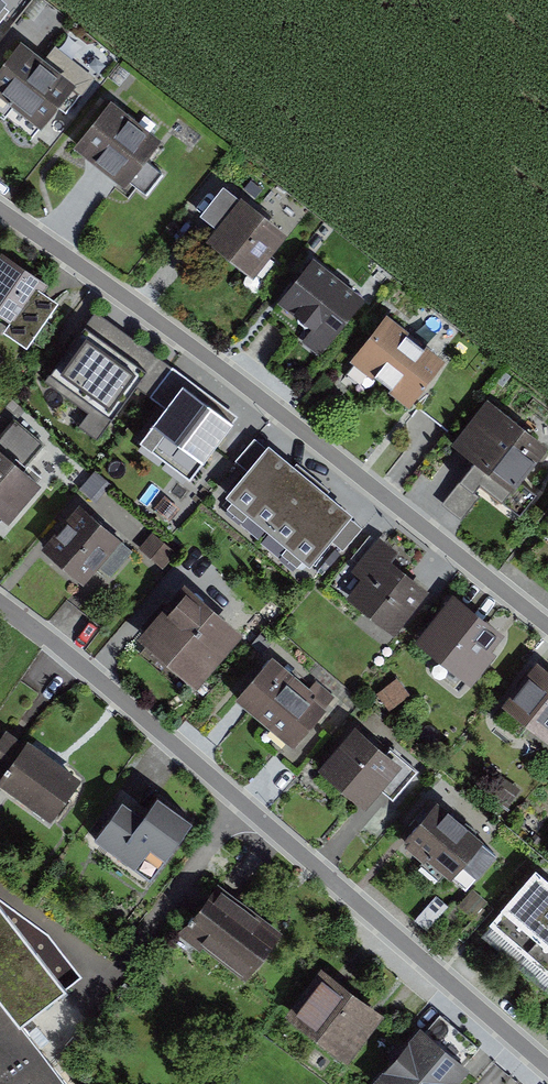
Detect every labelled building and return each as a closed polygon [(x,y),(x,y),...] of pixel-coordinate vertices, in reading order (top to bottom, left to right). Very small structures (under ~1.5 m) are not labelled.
[(0,73),(0,85),(45,120),(83,72),(31,33),(0,73)] [(117,94),(80,140),(131,182),(169,136),(117,94)] [(247,190),(216,235),(259,264),(289,220),(247,190)] [(10,249),(0,264),(0,297),(27,316),(52,278),(10,249)] [(304,271),(275,306),(322,344),(350,308),(304,271)] [(393,310),(362,350),(420,396),(452,356),(393,310)] [(145,341),(103,314),(72,361),(114,388),(145,341)] [(194,378),(163,419),(205,451),(236,411),(194,378)] [(462,432),(522,479),(547,446),(547,430),(496,389),(462,432)] [(13,512),(43,477),(0,442),(0,501),(13,512)] [(229,499),(268,532),(307,486),(269,453),(229,499)] [(268,532),(307,565),(346,518),(307,486),(268,532)] [(83,503),(51,543),(99,581),(131,541),(83,503)] [(394,546),(357,591),(400,626),(436,581),(394,546)] [(191,582),(147,634),(203,680),(246,628),(191,582)] [(466,590),(427,636),(473,674),(512,628),(466,590)] [(291,645),(251,691),(302,735),(342,689),(291,645)] [(512,701),(547,729),(547,656),(512,701)] [(0,755),(0,770),(65,815),(95,771),(23,721),(0,755)] [(361,723),(327,771),(375,805),(409,756),(361,723)] [(446,793),(410,838),(458,877),(494,832),(446,793)] [(123,799),(91,841),(158,888),(212,823),(184,806),(168,828),(123,799)] [(526,955),(547,931),(547,889),(537,879),(494,926),(526,955)] [(225,888),(197,928),(260,973),(289,933),(225,888)] [(15,1023),(57,989),(0,919),(0,1083),(65,1083),(15,1023)] [(547,975),(547,931),(526,955),(547,975)] [(335,967),(305,1009),(355,1045),(385,1003),(335,967)] [(382,1082),(384,1083),(468,1083),(495,1050),(443,1008),(382,1082)]
